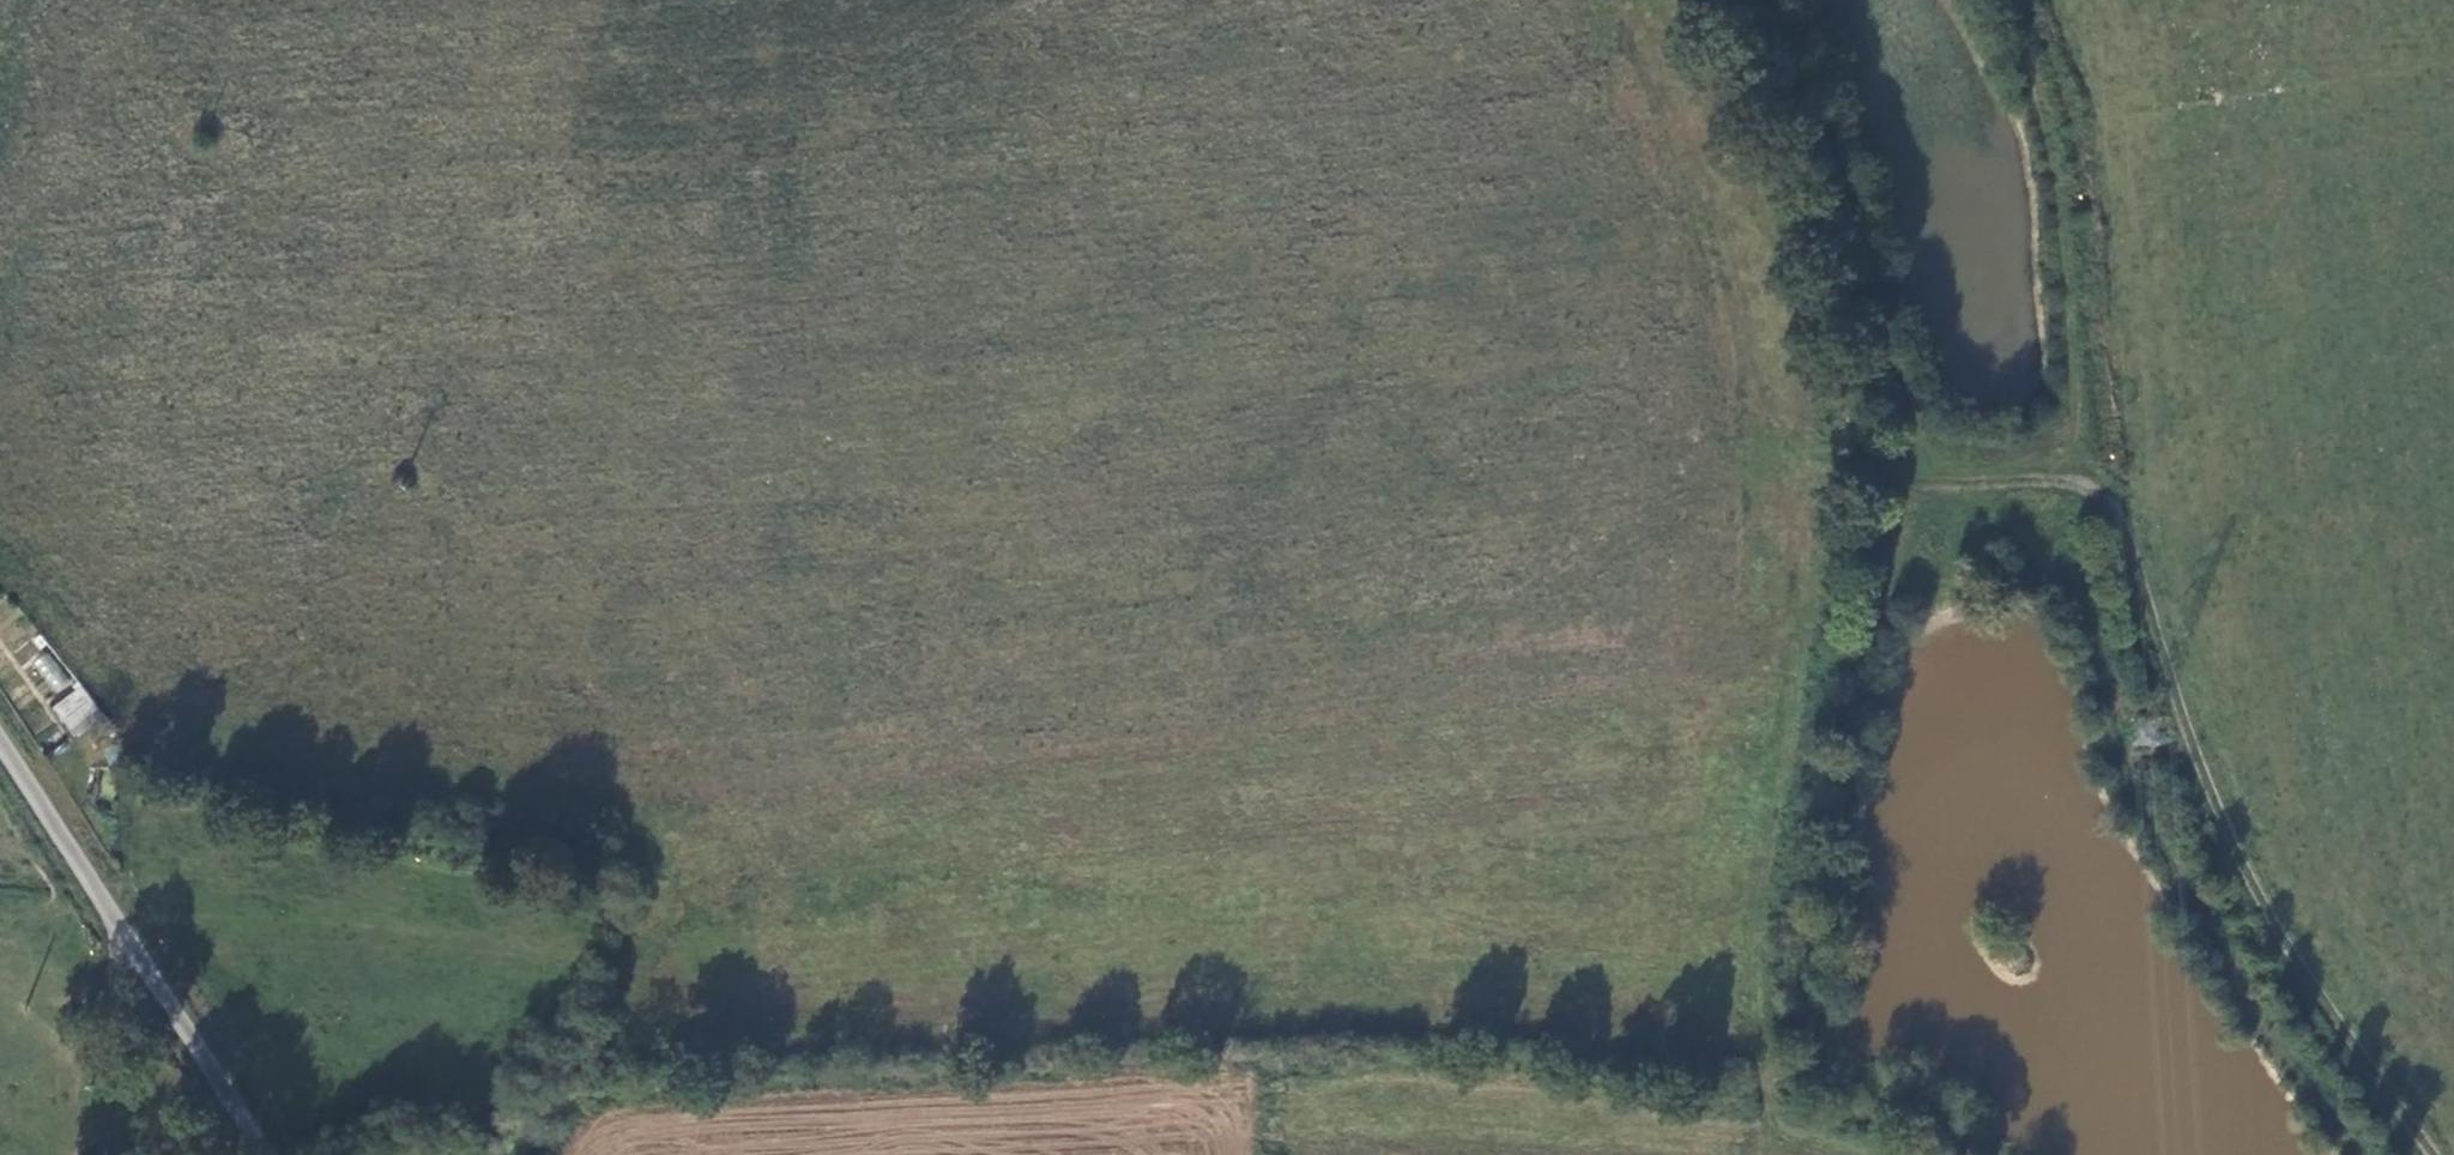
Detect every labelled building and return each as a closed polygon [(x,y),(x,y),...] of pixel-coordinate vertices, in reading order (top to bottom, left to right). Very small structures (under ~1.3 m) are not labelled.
[(33,662),(51,688),(66,678),(48,652),(33,662)] [(82,685),(51,704),(73,738),(103,718),(82,685)]
